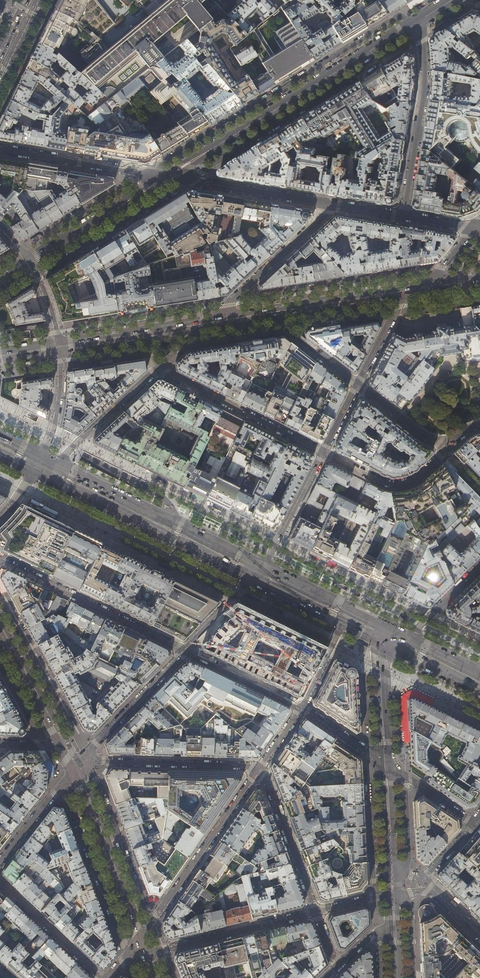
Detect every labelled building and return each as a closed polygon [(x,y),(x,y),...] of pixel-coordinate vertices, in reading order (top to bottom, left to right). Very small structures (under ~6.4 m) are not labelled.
[(76,22),(76,23),(90,35),(95,40),(99,37),(98,36),(112,20),(94,0),(59,0),(54,10),(67,16),(72,19),(76,22)] [(88,66),(80,74),(94,86),(103,94),(109,100),(137,77),(156,63),(163,57),(178,45),(186,39),(198,30),(205,25),(207,23),(212,19),(223,11),(221,9),(216,4),(206,12),(199,4),(204,0),(134,0),(147,16),(136,25),(135,25),(117,39),(118,40),(109,48),(99,37),(95,40),(91,44),(85,50),(82,53),(82,54),(80,56),(88,66)] [(216,4),(221,9),(224,7),(218,0),(214,0),(213,1),(216,4)] [(257,0),(242,0),(226,14),(230,18),(237,25),(242,31),(244,33),(247,31),(248,33),(252,29),(256,26),(253,23),(252,24),(247,19),(250,17),(253,14),(256,12),(260,17),(259,18),(262,21),(269,16),(267,14),(268,13),(257,0)] [(268,13),(270,11),(272,13),(277,9),(280,6),(286,2),(288,0),(282,0),(283,1),(277,6),(275,4),(273,5),(269,0),(257,0),(268,13)] [(332,0),(315,0),(317,2),(316,2),(317,3),(313,6),(309,2),(311,0),(297,0),(299,2),(293,5),(292,5),(289,7),(286,2),(280,6),(290,22),(298,35),(313,60),(323,54),(336,46),(341,43),(330,25),(331,25),(343,14),(341,11),(337,7),(335,7),(332,3),(333,2),(333,1),(332,0)] [(341,0),(342,1),(339,3),(339,4),(340,4),(337,7),(341,11),(343,14),(346,11),(352,6),(353,5),(351,4),(352,3),(352,1),(353,0),(341,0)] [(358,1),(353,5),(352,6),(366,27),(377,20),(388,14),(377,1),(367,6),(363,0),(359,0),(358,1)] [(377,1),(388,14),(394,10),(405,3),(403,0),(377,0),(377,1)] [(366,27),(352,6),(346,11),(343,14),(331,25),(330,25),(341,43),(349,38),(360,31),(366,27)] [(77,33),(76,31),(76,30),(75,28),(73,28),(76,23),(76,22),(72,19),(67,16),(54,10),(50,17),(44,29),(40,39),(38,42),(52,49),(53,50),(54,46),(56,47),(58,42),(64,45),(69,35),(69,36),(70,36),(72,37),(73,37),(74,36),(75,36),(76,35),(76,34),(77,33)] [(460,22),(448,29),(458,37),(463,40),(476,50),(478,48),(475,48),(475,47),(475,46),(469,35),(475,31),(478,31),(479,33),(479,14),(478,13),(475,13),(472,14),(465,18),(460,22)] [(212,19),(207,23),(210,29),(208,30),(205,25),(198,30),(200,33),(198,43),(192,46),(199,54),(202,52),(206,58),(204,60),(228,88),(231,91),(242,104),(249,99),(258,94),(250,82),(246,76),(236,82),(233,82),(209,41),(225,31),(233,46),(242,38),(244,36),(246,35),(244,33),(242,31),(241,31),(240,31),(240,32),(240,33),(238,32),(235,27),(237,25),(230,18),(228,21),(222,19),(215,23),(212,19)] [(290,22),(275,31),(278,36),(275,38),(282,50),(279,52),(292,73),(304,66),(313,60),(298,35),(290,22)] [(256,26),(252,29),(248,33),(246,35),(244,36),(256,56),(260,62),(266,72),(274,84),(284,78),(292,73),(279,52),(274,54),(257,26),(256,26)] [(463,63),(452,61),(452,54),(451,53),(451,52),(451,51),(451,50),(451,49),(452,48),(456,48),(464,54),(469,57),(476,50),(463,40),(461,42),(456,39),(458,37),(448,29),(448,30),(447,30),(441,33),(435,37),(432,43),(432,47),(433,58),(433,70),(447,73),(468,76),(468,74),(477,75),(479,73),(471,65),(469,67),(466,64),(463,64),(463,63)] [(95,40),(90,35),(86,39),(91,44),(95,40)] [(244,36),(242,38),(245,43),(244,44),(244,45),(244,46),(245,47),(246,48),(245,49),(244,48),(239,51),(240,52),(234,55),(240,66),(245,62),(246,63),(251,60),(251,59),(256,56),(244,36)] [(227,93),(226,90),(228,88),(204,60),(199,54),(192,46),(186,39),(178,45),(184,52),(183,53),(183,54),(185,56),(177,62),(177,61),(176,61),(173,64),(171,62),(170,62),(169,63),(163,57),(156,63),(167,76),(171,73),(178,81),(174,84),(178,89),(196,109),(198,108),(200,110),(201,111),(202,111),(199,113),(209,124),(227,113),(242,104),(231,91),(229,93),(228,92),(227,93)] [(53,50),(52,49),(38,42),(36,46),(30,58),(48,67),(49,69),(54,59),(58,61),(57,62),(58,62),(58,63),(59,63),(59,64),(65,70),(65,72),(59,78),(64,82),(69,87),(72,89),(77,83),(79,84),(86,90),(86,92),(81,97),(83,99),(88,103),(91,107),(103,94),(94,86),(80,74),(63,58),(55,51),(53,50)] [(476,50),(469,57),(466,60),(471,65),(479,73),(479,74),(479,53),(476,50)] [(388,80),(393,88),(394,88),(400,85),(400,84),(401,84),(402,85),(403,84),(403,88),(402,88),(401,89),(400,96),(399,97),(402,102),(413,103),(414,96),(415,91),(416,84),(416,77),(416,70),(416,61),(416,55),(415,55),(411,53),(410,53),(406,55),(405,56),(398,60),(384,69),(390,78),(388,80)] [(60,87),(64,82),(59,78),(49,69),(48,67),(30,58),(28,62),(25,68),(43,77),(67,98),(81,111),(87,117),(95,110),(91,107),(88,103),(84,107),(80,103),(83,99),(81,97),(72,89),(69,87),(65,92),(60,87)] [(160,104),(172,94),(178,89),(174,84),(173,83),(170,85),(165,78),(168,76),(167,76),(156,63),(137,77),(145,86),(148,90),(160,104)] [(25,68),(22,75),(18,84),(33,91),(35,87),(35,88),(36,87),(38,85),(37,84),(36,83),(37,81),(39,82),(53,95),(49,101),(57,108),(67,98),(43,77),(25,68)] [(376,74),(363,82),(382,113),(391,108),(393,107),(390,102),(385,94),(388,92),(394,89),(393,88),(388,80),(390,78),(384,69),(376,74)] [(433,86),(433,91),(432,100),(474,105),(478,106),(479,104),(479,79),(468,76),(447,73),(433,70),(433,72),(433,86)] [(262,75),(250,82),(258,94),(265,90),(274,84),(266,72),(262,75)] [(112,111),(112,110),(112,109),(113,108),(114,107),(116,106),(117,106),(118,106),(119,107),(120,107),(120,106),(127,100),(127,99),(145,86),(137,77),(109,100),(95,110),(87,117),(95,124),(99,127),(86,138),(83,153),(86,154),(98,156),(112,158),(132,161),(145,164),(154,158),(161,154),(152,140),(149,134),(146,132),(143,131),(139,130),(136,130),(132,131),(129,132),(126,135),(119,124),(105,133),(97,121),(101,118),(102,120),(103,119),(111,113),(112,113),(112,112),(112,111)] [(388,121),(382,113),(363,82),(357,86),(335,99),(318,110),(306,117),(312,127),(313,129),(318,136),(320,138),(324,135),(326,138),(327,137),(351,122),(367,147),(358,152),(357,157),(362,158),(375,160),(380,156),(399,139),(394,131),(392,129),(388,121)] [(33,91),(18,84),(14,92),(10,100),(37,113),(51,115),(57,108),(49,101),(48,100),(33,91)] [(178,89),(172,94),(189,115),(176,122),(178,125),(189,137),(198,131),(209,124),(199,113),(196,109),(178,89)] [(394,89),(388,92),(393,101),(390,102),(393,107),(402,102),(399,97),(394,89)] [(67,98),(57,108),(51,115),(46,147),(55,149),(64,150),(67,133),(59,132),(59,131),(59,130),(59,129),(58,129),(57,129),(60,116),(60,115),(66,109),(68,111),(67,111),(71,114),(72,114),(75,117),(81,111),(67,98)] [(34,120),(37,113),(10,100),(6,106),(3,114),(18,121),(18,122),(19,120),(17,119),(20,113),(34,120)] [(474,105),(432,100),(430,111),(428,124),(425,140),(424,149),(431,150),(432,151),(445,138),(478,106),(474,105)] [(410,121),(413,103),(402,102),(393,107),(391,108),(393,110),(392,111),(393,113),(393,117),(394,118),(388,121),(392,129),(397,126),(400,126),(399,128),(394,131),(399,139),(407,141),(410,121)] [(478,106),(445,138),(450,142),(451,143),(454,138),(456,139),(457,140),(459,140),(461,141),(463,140),(466,139),(468,138),(479,149),(479,104),(478,106)] [(95,124),(87,117),(81,111),(75,117),(69,124),(67,133),(64,150),(69,151),(71,151),(73,150),(74,151),(76,152),(83,153),(86,138),(99,127),(95,124)] [(46,147),(51,115),(37,113),(34,120),(32,123),(34,123),(36,119),(43,120),(41,129),(30,127),(27,144),(36,145),(46,147)] [(18,121),(3,114),(0,119),(0,139),(4,140),(12,142),(14,131),(10,130),(10,129),(8,129),(8,128),(9,128),(10,128),(13,122),(13,123),(14,124),(16,125),(16,124),(18,121)] [(309,129),(312,127),(306,117),(293,125),(280,133),(285,141),(286,144),(292,152),(294,156),(300,152),(315,155),(316,148),(312,148),(307,148),(305,144),(306,144),(305,142),(308,140),(309,141),(310,141),(318,136),(313,129),(311,131),(310,130),(309,129)] [(27,126),(18,122),(18,121),(16,124),(21,126),(21,129),(18,129),(18,128),(15,127),(14,128),(14,131),(12,142),(19,143),(27,144),(30,127),(29,127),(28,130),(27,130),(26,130),(26,129),(27,129),(27,128),(28,127),(27,127),(27,126)] [(173,147),(189,137),(178,125),(163,134),(163,133),(162,133),(161,133),(160,133),(160,134),(159,135),(159,136),(152,140),(161,154),(173,147)] [(282,143),(285,141),(280,133),(270,140),(260,146),(271,164),(271,166),(272,164),(283,158),(283,159),(283,160),(285,164),(285,166),(284,166),(282,174),(270,172),(269,173),(268,184),(279,186),(289,188),(293,160),(293,159),(292,159),(290,155),(289,155),(288,154),(290,152),(291,153),(292,152),(286,144),(286,145),(283,146),(282,143)] [(324,135),(320,138),(322,140),(325,139),(325,140),(324,140),(326,144),(324,145),(326,148),(328,147),(330,150),(331,149),(332,151),(335,149),(334,148),(336,147),(329,137),(328,138),(327,137),(326,138),(324,135)] [(450,142),(445,138),(432,151),(451,167),(453,168),(460,159),(453,153),(446,147),(450,142)] [(404,158),(407,141),(399,139),(380,156),(382,158),(384,158),(385,160),(384,164),(383,164),(383,165),(382,165),(382,166),(382,169),(383,169),(402,172),(404,158)] [(271,164),(260,146),(242,157),(220,170),(221,176),(244,180),(268,184),(269,173),(270,172),(271,166),(271,164)] [(451,167),(432,151),(431,150),(424,149),(421,163),(414,204),(418,209),(430,211),(443,213),(446,198),(447,194),(451,167)] [(293,159),(299,159),(298,161),(293,160),(289,188),(309,191),(331,195),(333,181),(334,176),(335,167),(330,166),(331,157),(321,156),(321,158),(316,157),(316,156),(314,156),(315,155),(300,152),(294,156),(293,159)] [(337,154),(335,167),(334,176),(333,181),(331,195),(339,196),(349,198),(352,179),(349,178),(348,178),(348,179),(345,179),(345,177),(346,177),(346,176),(347,175),(348,168),(347,167),(344,167),(346,155),(337,154)] [(375,163),(375,160),(362,158),(361,167),(360,168),(359,169),(359,170),(359,171),(360,172),(361,172),(360,174),(360,175),(361,175),(361,177),(363,177),(362,178),(362,179),(363,179),(360,181),(357,180),(352,179),(349,198),(358,199),(368,201),(370,190),(371,186),(371,185),(370,185),(370,184),(368,184),(370,173),(369,173),(370,172),(373,172),(373,170),(374,167),(371,166),(371,163),(375,163)] [(10,227),(21,240),(30,235),(37,230),(16,196),(23,189),(27,163),(19,162),(6,160),(0,159),(0,185),(4,187),(5,187),(9,188),(8,189),(12,190),(5,198),(0,193),(0,216),(1,217),(12,204),(22,220),(10,227)] [(41,165),(27,163),(23,189),(32,191),(46,190),(51,190),(53,190),(54,182),(57,168),(41,165)] [(451,195),(450,198),(446,198),(443,213),(462,216),(471,213),(479,210),(479,209),(479,191),(478,190),(473,195),(473,194),(473,193),(472,193),(472,192),(471,191),(470,191),(472,189),(470,187),(467,187),(467,183),(468,181),(453,168),(451,167),(447,194),(451,195)] [(63,169),(57,168),(54,182),(59,183),(60,184),(61,184),(64,189),(65,189),(65,190),(58,194),(58,195),(56,197),(55,197),(55,196),(51,190),(46,190),(62,215),(70,211),(80,204),(73,193),(67,184),(67,183),(66,182),(66,181),(66,180),(66,179),(67,170),(63,169)] [(399,188),(402,172),(383,169),(381,176),(382,177),(384,178),(384,180),(386,185),(384,186),(383,184),(380,184),(380,182),(380,180),(372,179),(371,182),(371,185),(371,186),(370,190),(368,201),(380,203),(392,205),(397,201),(399,188)] [(82,172),(67,170),(66,179),(66,180),(66,181),(66,182),(67,183),(67,184),(77,185),(78,190),(73,193),(80,204),(95,195),(113,183),(112,177),(82,172)] [(32,191),(23,189),(16,196),(37,230),(44,227),(51,222),(43,209),(39,211),(38,210),(38,209),(37,209),(37,210),(33,212),(26,201),(35,196),(32,191)] [(46,190),(32,191),(35,196),(43,209),(51,222),(57,218),(62,215),(46,190)] [(188,190),(187,191),(185,192),(183,193),(188,201),(188,202),(201,222),(197,225),(202,233),(203,233),(206,233),(205,239),(208,243),(213,240),(215,240),(217,227),(211,226),(213,213),(219,214),(219,213),(222,195),(208,193),(188,190)] [(143,218),(142,218),(153,235),(165,255),(171,251),(174,255),(177,254),(176,252),(179,250),(181,253),(188,251),(193,249),(192,247),(199,245),(203,243),(204,242),(203,240),(205,239),(202,233),(197,225),(191,229),(186,221),(192,217),(189,212),(190,212),(185,204),(184,204),(184,203),(188,201),(183,193),(179,196),(179,195),(162,206),(151,213),(146,216),(143,218)] [(233,197),(222,195),(219,213),(235,215),(231,238),(237,236),(240,218),(243,199),(233,197)] [(256,201),(243,199),(240,218),(259,221),(258,228),(258,229),(259,229),(267,226),(270,203),(256,201)] [(309,210),(288,206),(270,203),(267,226),(282,243),(294,231),(311,216),(312,215),(313,214),(312,210),(310,210),(309,210)] [(331,258),(330,259),(345,276),(352,275),(362,273),(360,264),(357,265),(356,257),(358,257),(359,258),(358,249),(354,250),(353,249),(356,246),(355,239),(354,239),(354,236),(356,236),(356,231),(353,230),(354,225),(355,225),(355,226),(357,226),(358,218),(336,215),(333,216),(310,237),(316,244),(318,240),(320,242),(321,247),(321,248),(320,249),(328,258),(331,256),(332,257),(330,258),(331,258)] [(153,235),(142,218),(134,224),(124,230),(128,237),(132,235),(138,244),(153,235)] [(380,222),(358,218),(357,226),(359,227),(360,226),(360,231),(356,231),(356,236),(358,236),(357,239),(355,239),(356,246),(358,246),(359,250),(358,250),(358,249),(359,258),(361,259),(363,258),(364,264),(360,264),(362,273),(370,272),(380,270),(377,250),(369,252),(367,238),(369,237),(379,238),(380,222)] [(401,225),(380,222),(379,238),(386,239),(389,241),(387,249),(377,250),(380,270),(389,269),(399,267),(398,260),(400,259),(400,258),(399,258),(399,257),(398,257),(398,256),(397,250),(396,249),(396,248),(398,245),(399,239),(398,239),(397,238),(398,232),(400,233),(401,225)] [(412,227),(401,225),(400,233),(405,234),(404,237),(399,239),(398,245),(399,245),(400,250),(397,250),(398,256),(398,257),(399,257),(399,258),(400,258),(400,259),(398,260),(399,267),(408,266),(416,264),(419,249),(410,251),(409,246),(409,244),(410,242),(410,240),(410,239),(414,239),(421,240),(423,229),(412,227)] [(282,243),(267,226),(259,229),(265,235),(265,237),(258,243),(269,255),(275,250),(282,243)] [(420,240),(424,241),(423,248),(419,248),(419,249),(416,264),(428,262),(436,261),(455,239),(453,234),(437,231),(423,229),(421,240),(420,240)] [(112,237),(113,239),(132,270),(146,265),(141,256),(140,255),(136,258),(138,261),(133,264),(132,262),(129,257),(129,256),(129,254),(136,250),(128,237),(124,230),(119,233),(112,237)] [(241,234),(237,236),(231,238),(230,238),(257,267),(263,260),(269,255),(258,243),(253,247),(251,247),(241,237),(241,234)] [(38,235),(30,240),(29,241),(29,242),(30,244),(31,244),(33,244),(41,239),(42,237),(42,236),(41,235),(40,235),(38,235)] [(301,255),(304,258),(312,250),(320,259),(321,262),(309,264),(310,264),(312,281),(325,279),(345,276),(330,259),(328,258),(320,249),(318,245),(316,244),(310,237),(304,242),(296,250),(301,255)] [(9,248),(3,242),(0,238),(0,254),(9,248)] [(250,273),(257,267),(230,238),(223,240),(237,256),(236,257),(237,258),(238,257),(240,258),(231,266),(243,279),(250,273)] [(103,246),(98,249),(97,246),(95,248),(92,250),(109,279),(112,278),(132,270),(113,239),(110,242),(103,246)] [(217,242),(215,242),(212,246),(221,255),(228,248),(224,244),(222,244),(223,244),(222,242),(220,244),(217,242)] [(209,249),(211,249),(210,244),(209,244),(204,246),(205,250),(202,250),(202,251),(195,252),(195,249),(193,249),(188,251),(190,266),(205,264),(207,279),(193,281),(196,300),(205,298),(218,296),(213,267),(213,265),(212,256),(210,256),(209,249)] [(210,244),(211,249),(212,256),(213,265),(222,256),(221,255),(212,246),(210,244)] [(52,294),(54,299),(56,305),(57,310),(59,316),(60,321),(96,315),(117,312),(112,278),(109,279),(92,250),(81,257),(65,266),(45,279),(48,284),(50,289),(52,294)] [(295,261),(301,255),(296,250),(290,256),(283,262),(291,272),(293,284),(302,282),(312,281),(310,264),(309,264),(296,266),(295,261)] [(165,281),(150,283),(154,306),(156,306),(164,305),(186,301),(196,300),(193,281),(190,266),(188,251),(181,253),(177,254),(174,255),(167,257),(161,259),(165,281)] [(276,287),(293,284),(291,272),(283,262),(273,272),(259,285),(258,285),(258,286),(258,287),(258,288),(259,289),(260,289),(276,287)] [(147,265),(146,265),(132,270),(112,278),(117,312),(128,310),(143,308),(153,307),(154,306),(150,283),(143,284),(143,287),(139,287),(137,276),(149,275),(147,265)] [(215,266),(213,267),(218,296),(222,295),(227,295),(234,287),(243,279),(231,266),(224,273),(222,273),(215,266)] [(36,294),(32,287),(17,296),(7,302),(9,307),(13,319),(17,328),(28,326),(43,324),(45,321),(42,312),(28,314),(23,301),(36,294)] [(471,306),(474,325),(479,332),(479,305),(476,305),(471,306)] [(474,325),(471,306),(468,307),(468,306),(465,307),(462,308),(462,307),(460,308),(460,311),(462,323),(463,326),(462,326),(463,328),(453,330),(453,327),(450,328),(448,328),(448,326),(447,326),(447,325),(436,327),(436,328),(435,328),(436,330),(434,331),(434,330),(431,331),(432,333),(422,334),(422,333),(413,334),(413,337),(403,338),(393,333),(393,334),(392,334),(392,335),(390,339),(389,339),(387,344),(373,371),(371,375),(369,381),(368,381),(369,384),(371,386),(373,388),(401,409),(400,409),(406,401),(407,401),(408,401),(410,399),(413,396),(414,396),(415,394),(428,377),(428,378),(430,376),(429,375),(430,375),(430,374),(432,371),(432,372),(434,370),(434,369),(434,368),(434,367),(433,366),(432,366),(431,365),(438,356),(460,352),(461,353),(461,354),(460,355),(460,356),(461,358),(462,359),(463,360),(464,361),(465,361),(470,361),(470,362),(479,360),(479,332),(474,325)] [(372,342),(380,326),(376,321),(360,324),(346,326),(348,342),(358,349),(358,348),(362,349),(361,352),(365,355),(372,342)] [(346,326),(343,327),(339,327),(342,343),(332,356),(342,364),(353,372),(357,372),(360,365),(365,355),(361,352),(358,349),(348,342),(346,326)] [(326,329),(309,332),(308,333),(307,334),(307,335),(307,336),(308,337),(320,347),(332,356),(342,343),(339,327),(326,329)] [(282,336),(281,336),(277,337),(275,338),(277,350),(274,354),(276,363),(277,364),(289,341),(290,341),(288,340),(284,337),(283,336),(282,336)] [(245,342),(237,344),(238,352),(260,363),(255,374),(269,381),(277,364),(276,363),(274,354),(277,350),(275,338),(269,338),(245,342)] [(296,347),(289,341),(277,364),(269,381),(287,390),(298,395),(299,393),(315,361),(310,357),(296,347)] [(208,348),(187,352),(175,363),(175,366),(176,370),(219,392),(224,381),(222,380),(223,377),(226,378),(229,371),(230,370),(225,367),(225,366),(226,366),(225,364),(233,362),(236,357),(234,357),(233,353),(238,353),(238,352),(237,344),(208,348)] [(260,363),(238,352),(238,353),(236,357),(233,362),(231,368),(234,369),(240,357),(251,363),(251,364),(250,365),(251,366),(251,367),(251,368),(252,368),(253,369),(249,377),(252,379),(255,374),(260,363)] [(130,361),(113,364),(115,377),(126,388),(130,384),(146,370),(144,358),(137,360),(130,361)] [(315,361),(299,393),(301,395),(311,400),(326,370),(322,366),(315,361)] [(102,365),(92,367),(95,382),(112,401),(121,393),(126,388),(115,377),(113,364),(102,365)] [(95,382),(92,367),(80,369),(67,371),(66,381),(66,384),(66,390),(65,399),(81,401),(82,394),(80,393),(80,392),(80,390),(80,389),(80,388),(79,388),(79,387),(78,387),(78,386),(86,385),(87,389),(95,382)] [(325,399),(339,406),(341,403),(345,394),(348,389),(347,386),(339,379),(327,370),(320,385),(329,390),(325,399)] [(251,382),(229,371),(226,378),(224,381),(219,392),(225,395),(235,400),(240,403),(247,390),(250,382),(251,382)] [(269,381),(255,374),(252,379),(251,382),(250,382),(271,393),(267,401),(264,399),(264,398),(251,391),(250,392),(247,390),(240,403),(250,408),(267,416),(272,419),(277,409),(279,405),(287,390),(269,381)] [(40,399),(41,399),(41,398),(41,396),(41,395),(41,394),(40,393),(39,392),(40,388),(51,387),(52,378),(51,378),(51,377),(32,380),(22,382),(21,389),(20,399),(20,400),(19,401),(19,405),(19,406),(21,407),(23,408),(29,411),(46,419),(48,412),(48,410),(38,405),(38,401),(39,401),(40,400),(40,399)] [(153,383),(148,388),(159,400),(162,396),(171,401),(178,388),(170,384),(161,379),(157,379),(153,383)] [(88,399),(83,403),(96,416),(104,409),(112,401),(95,382),(87,389),(93,396),(93,399),(90,399),(89,400),(88,399)] [(159,400),(148,388),(135,400),(123,411),(136,424),(151,431),(135,463),(141,466),(159,475),(167,479),(170,481),(176,483),(178,485),(183,487),(184,484),(185,482),(193,466),(209,433),(192,424),(205,401),(201,399),(186,392),(178,388),(171,401),(170,404),(159,400)] [(297,396),(298,395),(287,390),(279,405),(277,409),(272,419),(278,422),(283,424),(295,402),(297,396)] [(336,413),(339,406),(325,399),(315,394),(309,406),(333,419),(336,413)] [(300,397),(297,396),(295,402),(300,404),(307,408),(307,407),(308,408),(308,407),(307,407),(307,406),(311,400),(301,395),(300,397)] [(372,415),(373,415),(376,408),(368,402),(363,398),(359,399),(353,411),(347,423),(362,432),(363,430),(362,430),(364,427),(363,427),(364,423),(365,424),(366,424),(366,425),(367,425),(367,426),(371,418),(370,418),(372,415)] [(65,399),(64,407),(63,413),(62,416),(60,426),(70,431),(77,434),(86,425),(91,421),(96,416),(83,403),(81,401),(65,399)] [(214,405),(205,401),(192,424),(209,433),(211,429),(221,410),(221,409),(214,405)] [(300,404),(295,402),(283,424),(289,427),(296,431),(305,414),(304,413),(301,411),(300,414),(298,413),(298,414),(297,414),(300,408),(300,407),(299,407),(300,404)] [(308,406),(308,407),(308,408),(307,407),(307,408),(304,413),(305,414),(296,431),(311,439),(318,442),(322,441),(323,437),(329,426),(333,419),(309,406),(308,406)] [(376,408),(373,415),(375,417),(373,419),(371,418),(367,426),(371,428),(372,428),(372,427),(375,429),(374,430),(377,432),(376,433),(376,434),(376,435),(376,436),(376,437),(377,437),(375,440),(378,442),(383,432),(381,431),(382,428),(384,429),(390,419),(385,415),(376,408)] [(232,415),(221,410),(211,429),(234,440),(236,436),(238,432),(244,421),(232,415)] [(131,428),(136,424),(123,411),(93,439),(93,443),(96,444),(103,448),(107,449),(115,453),(122,438),(119,436),(124,431),(121,427),(120,428),(118,426),(123,421),(131,428)] [(371,457),(366,466),(373,470),(387,476),(394,477),(402,476),(407,475),(410,473),(414,470),(431,455),(431,454),(432,452),(432,451),(432,449),(431,448),(425,445),(417,440),(410,435),(398,426),(390,419),(384,429),(383,432),(378,442),(372,453),(375,454),(373,458),(371,457)] [(244,421),(238,432),(239,433),(237,437),(236,436),(234,440),(233,442),(255,453),(260,456),(262,457),(265,451),(273,435),(259,428),(244,421)] [(362,432),(347,423),(340,436),(335,446),(334,447),(335,451),(357,461),(366,466),(371,457),(372,453),(378,442),(375,440),(367,435),(362,432)] [(136,424),(131,428),(123,436),(122,438),(115,453),(116,454),(125,458),(135,463),(151,431),(136,424)] [(467,440),(475,450),(476,449),(479,445),(479,433),(475,435),(470,437),(467,440)] [(316,447),(317,444),(299,434),(298,436),(316,447)] [(279,438),(273,435),(265,451),(270,454),(272,451),(273,450),(275,451),(274,454),(269,463),(275,466),(279,456),(287,442),(279,438)] [(467,440),(453,453),(462,463),(464,461),(479,477),(479,459),(474,452),(475,450),(467,440)] [(246,471),(255,453),(233,442),(223,462),(216,477),(213,483),(209,490),(208,493),(206,496),(205,498),(209,500),(217,503),(227,509),(229,506),(231,501),(238,488),(246,471)] [(287,442),(279,456),(284,459),(285,456),(287,456),(291,458),(292,460),(291,462),(307,470),(310,463),(313,458),(311,455),(299,448),(287,442)] [(260,456),(255,453),(246,471),(259,477),(267,481),(275,466),(269,463),(268,465),(258,460),(260,456)] [(199,469),(193,466),(185,482),(184,484),(183,487),(194,492),(205,498),(206,496),(208,493),(209,490),(213,483),(216,477),(223,462),(211,456),(203,472),(199,469)] [(291,462),(284,459),(279,456),(275,466),(267,481),(248,519),(260,525),(275,532),(287,509),(293,497),(301,481),(307,470),(291,462)] [(446,460),(442,464),(449,477),(450,475),(452,478),(451,480),(457,491),(459,489),(463,493),(460,496),(462,499),(471,490),(454,472),(456,470),(446,460)] [(333,482),(335,481),(346,487),(347,485),(358,490),(363,481),(347,473),(329,463),(325,465),(321,473),(316,483),(337,494),(338,494),(340,490),(331,486),(333,482)] [(425,481),(421,483),(417,486),(410,489),(404,491),(398,491),(390,491),(393,521),(393,522),(388,534),(380,549),(375,559),(370,569),(369,571),(368,573),(367,575),(366,577),(368,578),(371,579),(372,580),(374,581),(377,582),(378,583),(379,581),(380,579),(381,577),(382,575),(383,574),(386,567),(393,553),(400,540),(404,531),(408,533),(411,535),(418,538),(422,540),(426,542),(434,538),(466,507),(462,499),(460,496),(457,491),(451,480),(449,477),(442,464),(436,470),(425,481)] [(164,485),(167,479),(159,475),(156,480),(164,485)] [(248,519),(267,481),(259,477),(258,479),(258,478),(251,492),(252,492),(251,494),(245,491),(246,489),(243,488),(242,490),(238,488),(231,501),(229,506),(227,509),(238,514),(248,519)] [(330,555),(329,557),(329,559),(336,562),(338,563),(347,568),(348,565),(349,564),(350,562),(368,526),(366,525),(367,521),(370,523),(375,512),(393,521),(390,491),(387,491),(383,490),(380,489),(377,488),(374,486),(366,482),(356,503),(353,509),(352,511),(348,520),(338,541),(330,555)] [(337,494),(316,483),(308,500),(306,502),(322,510),(314,524),(321,527),(330,508),(333,502),(337,494)] [(462,499),(466,507),(471,517),(477,512),(479,515),(479,499),(471,490),(462,499)] [(337,494),(333,502),(335,504),(333,509),(330,508),(321,527),(312,546),(311,548),(310,550),(319,554),(329,559),(329,557),(330,555),(338,541),(348,520),(352,511),(350,511),(352,508),(353,509),(356,503),(338,494),(337,494)] [(24,507),(23,507),(22,506),(21,506),(20,507),(19,507),(17,509),(14,514),(11,517),(8,521),(4,524),(1,528),(0,529),(0,552),(1,552),(4,553),(15,559),(24,564),(31,567),(35,559),(47,537),(51,527),(54,522),(53,521),(52,521),(47,519),(37,514),(30,510),(24,507)] [(476,525),(474,522),(471,517),(466,507),(434,538),(439,552),(444,548),(466,570),(472,564),(479,556),(479,529),(476,525)] [(54,515),(40,508),(37,514),(47,519),(52,521),(55,516),(54,515)] [(393,522),(393,521),(375,512),(370,523),(368,526),(350,562),(349,564),(348,565),(347,568),(357,573),(366,577),(367,575),(368,573),(369,571),(370,569),(375,559),(380,549),(388,534),(393,522)] [(214,526),(217,519),(201,513),(198,520),(214,526)] [(312,546),(321,527),(314,524),(309,521),(305,519),(299,516),(288,538),(299,544),(310,550),(311,548),(312,546)] [(66,528),(54,522),(51,527),(47,537),(35,559),(31,567),(42,572),(52,577),(55,569),(60,560),(67,546),(71,537),(74,532),(66,528)] [(381,577),(380,579),(379,581),(378,583),(391,589),(401,594),(401,592),(402,590),(403,588),(404,586),(408,578),(426,542),(422,540),(420,544),(417,542),(418,538),(411,535),(410,539),(406,537),(408,533),(404,531),(400,540),(393,553),(386,567),(383,574),(382,575),(381,577)] [(88,538),(74,532),(71,537),(67,546),(60,560),(88,574),(102,545),(88,538)] [(401,594),(408,598),(412,600),(419,603),(421,604),(426,606),(427,606),(428,606),(429,605),(430,605),(431,604),(438,596),(452,583),(439,552),(434,538),(426,542),(408,578),(404,586),(403,588),(402,590),(401,592),(401,594)] [(112,551),(102,545),(88,574),(80,591),(91,596),(101,601),(123,556),(112,551)] [(444,548),(439,552),(452,583),(459,576),(466,570),(444,548)] [(123,556),(101,601),(118,610),(132,582),(140,564),(131,560),(130,559),(127,558),(123,556)] [(333,567),(336,562),(329,559),(327,564),(333,567)] [(80,591),(88,574),(60,560),(55,569),(52,577),(80,591)] [(148,568),(140,564),(132,582),(118,610),(125,613),(146,624),(152,627),(162,607),(165,602),(170,591),(175,581),(169,579),(167,578),(158,573),(148,568)] [(11,599),(21,593),(27,582),(18,577),(13,575),(7,571),(0,578),(0,579),(6,589),(11,599)] [(455,620),(461,624),(472,629),(479,633),(479,592),(478,590),(479,588),(479,575),(462,592),(449,605),(447,607),(446,608),(445,610),(445,612),(445,613),(445,615),(446,616),(447,618),(449,618),(451,619),(452,619),(453,619),(454,620),(455,620)] [(185,587),(175,581),(170,591),(165,602),(162,607),(152,627),(153,627),(155,623),(161,626),(159,630),(168,634),(184,642),(199,626),(215,610),(218,606),(218,602),(213,600),(201,595),(194,591),(185,587)] [(37,586),(27,582),(21,593),(11,599),(15,607),(19,614),(35,605),(43,589),(37,586)] [(49,592),(43,589),(35,605),(19,614),(23,622),(27,630),(48,618),(53,616),(54,615),(59,605),(62,599),(57,596),(48,613),(43,611),(41,605),(42,604),(41,603),(44,597),(46,598),(49,592)] [(62,599),(59,605),(64,607),(67,602),(68,601),(62,599)] [(53,616),(48,618),(63,633),(66,627),(69,622),(77,606),(70,603),(71,604),(67,612),(68,613),(67,615),(68,615),(65,622),(53,616)] [(77,626),(84,610),(79,607),(77,606),(69,622),(77,626)] [(84,610),(77,626),(87,631),(94,615),(88,611),(84,610)] [(236,611),(221,627),(201,647),(202,651),(222,661),(241,670),(250,675),(265,682),(297,698),(309,675),(318,656),(318,655),(318,654),(318,653),(317,652),(316,651),(312,649),(310,648),(297,641),(280,633),(262,625),(248,617),(236,611)] [(100,617),(94,615),(87,631),(82,640),(79,646),(85,651),(89,654),(105,620),(100,617)] [(37,647),(58,636),(63,633),(48,618),(27,630),(32,638),(37,647)] [(105,620),(89,654),(92,655),(96,658),(98,654),(106,658),(105,662),(107,663),(124,629),(115,625),(105,620)] [(51,623),(43,627),(48,636),(56,632),(57,633),(57,632),(58,631),(58,630),(58,629),(57,628),(57,627),(56,627),(56,626),(54,625),(52,624),(51,623)] [(66,627),(63,633),(73,640),(79,646),(82,640),(66,627)] [(120,669),(127,654),(136,635),(132,633),(124,629),(107,663),(120,669)] [(141,654),(148,641),(141,638),(136,635),(127,654),(136,658),(138,659),(141,654)] [(73,659),(67,648),(65,649),(58,636),(37,647),(45,663),(54,679),(63,670),(64,669),(67,669),(74,669),(84,663),(87,656),(89,654),(85,651),(82,654),(73,659)] [(148,641),(141,654),(147,657),(149,658),(152,662),(158,668),(164,662),(169,657),(168,651),(157,646),(148,641)] [(74,676),(78,674),(78,675),(79,675),(79,676),(80,676),(87,672),(108,684),(108,683),(110,681),(110,680),(112,679),(114,678),(116,676),(117,674),(119,670),(120,669),(107,663),(105,662),(96,658),(92,655),(89,654),(87,656),(84,663),(74,669),(67,669),(64,669),(63,670),(54,679),(57,685),(61,692),(78,683),(74,676)] [(149,677),(158,668),(152,662),(150,664),(149,663),(150,662),(149,661),(148,662),(148,661),(149,660),(149,658),(147,657),(141,654),(138,659),(138,660),(145,663),(134,673),(129,670),(133,660),(134,660),(135,660),(136,659),(136,658),(127,654),(120,669),(119,670),(122,672),(120,676),(140,686),(149,677)] [(358,716),(357,700),(358,699),(359,698),(358,698),(358,697),(358,696),(357,696),(357,684),(356,679),(357,679),(357,676),(356,676),(356,675),(356,673),(355,671),(354,670),(352,669),(351,668),(349,667),(334,660),(333,661),(328,672),(328,673),(318,692),(315,698),(314,699),(312,702),(313,704),(312,705),(313,705),(313,706),(316,709),(318,708),(318,709),(323,712),(323,714),(327,716),(328,716),(333,719),(336,721),(336,722),(339,724),(341,724),(347,729),(356,734),(359,733),(358,720),(359,719),(360,718),(360,717),(359,716),(358,716)] [(180,668),(172,677),(191,694),(193,690),(192,689),(187,684),(190,681),(190,682),(191,681),(193,680),(193,679),(193,678),(194,677),(198,679),(203,668),(196,664),(193,663),(192,664),(192,663),(191,662),(190,662),(188,661),(187,662),(186,663),(185,663),(185,664),(185,665),(184,665),(180,668)] [(212,698),(222,678),(213,673),(203,668),(198,679),(193,690),(191,694),(201,702),(204,698),(207,701),(211,697),(212,698)] [(116,676),(114,678),(118,682),(111,689),(110,688),(108,689),(110,691),(97,703),(103,709),(105,707),(106,708),(107,707),(107,709),(105,711),(111,716),(126,701),(140,686),(120,676),(117,674),(116,676)] [(196,707),(201,702),(191,694),(172,677),(162,687),(151,698),(161,708),(172,718),(179,725),(185,719),(186,719),(197,708),(196,707)] [(225,702),(234,683),(228,681),(222,678),(212,698),(223,703),(223,702),(225,702)] [(78,683),(61,692),(66,702),(73,713),(89,704),(88,702),(90,702),(88,700),(87,700),(78,683)] [(236,709),(246,689),(240,686),(234,683),(225,702),(229,704),(229,705),(236,709)] [(0,684),(0,714),(7,711),(8,713),(14,710),(7,696),(0,684)] [(257,712),(263,698),(257,695),(246,689),(236,709),(243,712),(244,712),(254,717),(257,712)] [(409,728),(407,701),(408,701),(409,700),(410,699),(412,699),(412,698),(423,704),(430,707),(433,701),(414,691),(410,692),(406,694),(403,696),(401,699),(403,728),(409,728)] [(147,702),(143,707),(166,729),(173,727),(157,712),(161,708),(151,698),(147,702)] [(263,698),(257,712),(266,717),(259,727),(272,736),(279,726),(288,713),(287,709),(276,704),(263,698)] [(423,704),(412,698),(412,699),(410,699),(409,700),(408,701),(407,701),(409,728),(409,731),(410,731),(416,734),(428,741),(432,743),(438,731),(439,729),(446,715),(439,711),(430,707),(423,704)] [(86,732),(88,733),(90,733),(91,733),(92,733),(93,734),(99,728),(104,723),(111,716),(105,711),(103,709),(97,703),(96,704),(93,704),(91,704),(90,704),(89,704),(73,713),(78,723),(83,731),(84,731),(86,732)] [(140,710),(135,714),(155,733),(158,732),(166,729),(143,707),(140,710)] [(14,710),(8,713),(7,711),(0,714),(0,736),(11,736),(18,737),(18,736),(20,737),(22,737),(22,736),(24,734),(25,733),(25,731),(25,729),(24,728),(23,727),(20,720),(14,710)] [(130,720),(122,727),(132,737),(134,739),(134,743),(134,755),(136,755),(140,755),(140,736),(142,736),(148,735),(153,733),(155,733),(135,714),(130,720)] [(215,715),(214,716),(213,758),(220,758),(225,758),(226,741),(224,741),(223,742),(223,743),(216,743),(216,742),(216,741),(215,741),(216,733),(226,734),(226,724),(215,715)] [(446,715),(439,729),(438,731),(432,743),(462,761),(465,763),(479,733),(479,732),(472,728),(462,723),(455,719),(446,715)] [(214,716),(201,729),(200,730),(199,757),(207,757),(213,758),(214,716)] [(179,725),(172,718),(169,721),(172,725),(174,725),(175,727),(180,726),(179,725)] [(303,720),(302,721),(299,726),(294,733),(313,746),(315,748),(324,754),(335,739),(319,727),(308,720),(307,720),(307,719),(305,719),(304,719),(303,720)] [(228,725),(226,724),(226,734),(226,741),(225,758),(228,758),(234,758),(238,758),(239,735),(234,731),(228,725)] [(243,726),(234,731),(239,735),(260,754),(267,744),(272,736),(259,727),(255,724),(250,731),(243,726)] [(181,727),(180,726),(175,727),(173,727),(173,754),(180,754),(180,757),(185,757),(186,736),(181,736),(181,727)] [(132,737),(122,727),(105,745),(109,755),(122,755),(134,755),(134,743),(125,743),(125,742),(130,738),(131,738),(132,737)] [(173,727),(166,729),(158,732),(158,738),(156,738),(156,737),(153,736),(152,756),(163,756),(173,756),(173,754),(173,727)] [(186,731),(186,736),(185,757),(192,757),(199,757),(200,730),(201,729),(186,728),(184,730),(186,731)] [(433,787),(448,797),(456,784),(435,769),(437,765),(437,761),(426,753),(425,754),(424,748),(424,747),(428,741),(416,734),(410,731),(409,731),(410,746),(411,764),(424,773),(429,777),(426,782),(433,787)] [(153,736),(153,733),(148,735),(147,738),(146,738),(145,738),(144,739),(141,739),(141,738),(142,738),(142,737),(142,736),(140,736),(140,755),(146,756),(152,756),(153,736)] [(312,748),(313,746),(294,733),(289,741),(283,749),(313,770),(324,754),(315,748),(311,754),(311,755),(309,757),(307,755),(308,754),(303,751),(301,751),(300,750),(303,746),(305,747),(306,745),(309,745),(312,748)] [(465,763),(469,765),(472,767),(479,772),(479,733),(465,763)] [(258,757),(260,754),(239,735),(238,758),(248,759),(256,759),(258,757)] [(335,739),(324,754),(313,770),(304,784),(309,788),(362,785),(362,779),(361,759),(359,757),(357,753),(349,748),(335,739)] [(432,743),(428,741),(424,747),(424,748),(425,754),(426,753),(437,761),(437,765),(435,769),(456,784),(459,780),(464,772),(459,768),(459,767),(462,761),(432,743)] [(278,756),(272,764),(278,769),(293,782),(298,787),(300,788),(304,784),(313,770),(283,749),(278,756)] [(6,792),(15,783),(21,777),(22,762),(18,762),(19,759),(22,759),(22,752),(15,752),(9,751),(0,758),(0,784),(6,792)] [(31,752),(22,752),(22,759),(25,760),(25,762),(22,762),(21,777),(26,772),(25,771),(25,769),(26,769),(26,767),(29,767),(30,769),(43,763),(43,762),(40,757),(38,754),(37,753),(31,752)] [(465,763),(462,761),(459,767),(459,768),(464,772),(466,769),(469,765),(465,763)] [(46,768),(43,763),(30,769),(32,773),(32,780),(26,780),(23,784),(26,786),(27,786),(27,785),(29,786),(27,789),(18,783),(17,784),(15,783),(6,792),(4,794),(10,799),(14,794),(18,788),(20,787),(30,795),(32,792),(33,794),(32,796),(38,801),(43,794),(46,790),(48,771),(46,768)] [(293,782),(278,769),(272,764),(271,767),(270,768),(277,787),(284,805),(288,802),(297,791),(294,788),(293,788),(292,789),(289,786),(293,782)] [(472,767),(470,771),(466,769),(464,772),(459,780),(463,783),(470,773),(476,778),(472,784),(471,783),(469,787),(479,794),(479,772),(472,767)] [(167,799),(168,771),(128,770),(110,770),(104,778),(110,793),(115,806),(134,799),(167,799)] [(220,812),(240,782),(243,779),(240,773),(236,773),(232,773),(216,772),(184,772),(168,771),(167,799),(167,810),(181,820),(191,827),(203,836),(220,812)] [(463,783),(459,780),(456,784),(448,797),(456,803),(465,809),(475,807),(477,803),(479,798),(479,794),(469,787),(463,783)] [(313,810),(309,788),(304,784),(300,788),(299,790),(297,791),(288,802),(284,805),(286,811),(289,821),(312,810),(313,810)] [(362,785),(309,788),(313,810),(318,808),(320,808),(320,806),(321,805),(320,800),(320,799),(319,799),(319,796),(321,796),(321,797),(322,797),(323,798),(336,797),(337,796),(339,796),(340,796),(340,797),(341,797),(342,798),(343,798),(343,801),(341,801),(340,802),(340,803),(340,807),(363,806),(363,802),(363,797),(362,785)] [(32,796),(30,795),(20,787),(18,788),(22,791),(24,793),(20,798),(14,794),(10,799),(12,800),(19,806),(21,803),(23,805),(22,807),(28,813),(33,807),(38,801),(32,796)] [(266,801),(263,793),(261,789),(256,789),(248,800),(242,809),(252,817),(255,812),(256,812),(258,812),(259,812),(261,819),(271,815),(269,810),(269,809),(266,801)] [(35,808),(38,810),(48,796),(45,794),(35,808)] [(414,830),(426,829),(432,828),(436,836),(439,839),(444,833),(443,831),(443,830),(433,822),(436,818),(432,816),(437,808),(422,798),(413,802),(414,816),(414,830)] [(166,810),(167,810),(167,799),(134,799),(115,806),(120,818),(124,831),(141,824),(143,824),(141,819),(141,818),(141,817),(140,817),(140,816),(138,812),(138,811),(138,810),(137,809),(135,806),(140,804),(141,806),(142,807),(154,802),(155,805),(160,817),(165,815),(166,810)] [(7,818),(10,816),(13,819),(11,821),(18,826),(24,818),(28,813),(22,807),(20,810),(18,808),(19,806),(12,800),(11,802),(14,804),(9,810),(0,804),(0,813),(7,818)] [(150,807),(155,805),(154,802),(142,807),(141,806),(140,804),(135,806),(137,809),(138,810),(138,811),(138,812),(140,816),(152,812),(150,807)] [(312,810),(320,830),(364,828),(364,816),(363,806),(340,807),(335,807),(336,810),(339,810),(341,812),(342,812),(343,819),(340,821),(329,821),(328,808),(320,808),(318,808),(313,810),(312,810)] [(45,827),(47,828),(50,823),(51,822),(52,823),(53,824),(55,830),(57,835),(59,834),(63,832),(65,832),(70,829),(70,827),(67,820),(67,819),(63,809),(54,808),(53,807),(49,812),(48,813),(46,816),(40,823),(44,826),(45,827)] [(457,822),(437,808),(432,816),(436,818),(433,822),(443,830),(443,831),(444,833),(439,839),(445,845),(454,835),(458,832),(457,822)] [(275,825),(271,815),(261,819),(262,822),(263,822),(264,824),(260,826),(258,824),(259,823),(259,822),(259,821),(258,820),(257,820),(252,817),(242,809),(234,820),(224,835),(219,842),(237,855),(254,831),(255,831),(256,831),(257,830),(260,832),(262,837),(261,837),(261,838),(263,845),(261,849),(257,851),(250,860),(248,862),(257,868),(258,869),(257,863),(265,860),(266,858),(267,858),(267,857),(266,855),(269,855),(270,859),(270,858),(285,853),(281,841),(275,825)] [(181,820),(167,810),(166,810),(165,815),(164,827),(172,833),(172,832),(172,831),(172,829),(173,827),(173,826),(175,824),(175,823),(176,823),(178,821),(179,820),(181,820)] [(320,830),(312,810),(289,821),(293,829),(297,841),(320,830)] [(0,822),(0,823),(1,824),(0,825),(0,828),(10,836),(15,830),(18,826),(11,821),(9,824),(7,823),(10,820),(7,818),(0,813),(0,822)] [(165,815),(160,817),(154,819),(158,831),(145,836),(141,824),(124,831),(128,841),(132,851),(149,844),(161,839),(164,827),(165,815)] [(48,829),(47,828),(45,827),(44,826),(40,823),(35,830),(29,837),(36,842),(42,847),(45,844),(44,843),(43,845),(42,844),(50,834),(49,830),(48,829)] [(174,835),(172,833),(164,827),(161,839),(188,858),(191,853),(194,849),(181,839),(178,845),(168,838),(168,837),(169,836),(170,835),(171,835),(173,834),(174,835)] [(180,839),(181,839),(194,849),(199,842),(203,836),(191,827),(189,830),(187,829),(186,830),(180,839)] [(470,839),(458,854),(472,866),(475,869),(474,870),(479,875),(479,827),(470,839)] [(10,836),(0,828),(0,849),(5,842),(10,836)] [(364,828),(320,830),(331,840),(337,845),(336,837),(347,836),(348,847),(346,848),(346,849),(346,850),(347,850),(348,850),(348,854),(349,854),(349,862),(351,864),(366,863),(365,845),(364,828)] [(75,840),(70,829),(65,832),(63,832),(59,834),(57,835),(62,849),(51,853),(51,851),(48,843),(47,841),(45,844),(42,847),(48,851),(49,854),(51,860),(78,850),(75,840)] [(427,837),(426,829),(414,830),(415,837),(416,859),(419,861),(422,865),(426,865),(436,854),(445,845),(439,839),(436,836),(433,839),(430,837),(427,837)] [(301,851),(331,840),(320,830),(297,841),(299,845),(301,851)] [(36,854),(42,847),(36,842),(29,837),(25,843),(24,844),(20,849),(27,855),(29,853),(31,854),(29,856),(35,861),(45,869),(45,868),(51,860),(49,854),(45,858),(47,859),(46,861),(36,854)] [(161,839),(149,844),(151,849),(154,856),(156,861),(157,861),(154,867),(155,872),(170,881),(165,888),(167,889),(168,887),(180,869),(188,858),(161,839)] [(335,848),(337,845),(331,840),(301,851),(304,859),(307,867),(324,860),(325,858),(329,855),(326,852),(323,856),(321,856),(320,853),(330,849),(329,848),(334,847),(335,848)] [(237,855),(219,842),(216,847),(210,855),(213,858),(222,864),(225,860),(227,863),(230,862),(232,859),(241,865),(235,873),(241,877),(253,874),(257,868),(248,862),(237,855)] [(147,851),(151,849),(149,844),(132,851),(135,860),(138,868),(156,861),(154,856),(149,858),(149,857),(149,856),(150,856),(150,855),(149,852),(149,853),(149,852),(148,852),(147,852),(147,851)] [(337,845),(335,848),(329,855),(325,858),(330,872),(331,871),(340,875),(345,897),(357,894),(361,893),(367,885),(367,876),(366,863),(351,864),(349,862),(340,855),(342,854),(342,850),(337,845)] [(24,858),(27,855),(20,849),(16,854),(11,861),(25,872),(29,868),(25,865),(26,866),(27,865),(28,865),(28,864),(31,866),(35,861),(29,856),(27,859),(25,859),(24,858)] [(82,860),(78,850),(51,860),(45,868),(47,870),(65,863),(69,873),(85,868),(82,860)] [(287,857),(285,853),(270,858),(270,859),(265,860),(257,863),(258,869),(259,872),(265,870),(290,864),(287,857)] [(452,859),(447,865),(458,874),(464,868),(465,869),(465,870),(467,872),(472,866),(458,854),(452,859)] [(229,869),(222,864),(213,858),(210,862),(202,873),(214,881),(216,882),(219,877),(220,877),(224,873),(225,873),(226,873),(229,869)] [(330,872),(325,858),(324,860),(307,867),(309,873),(311,879),(330,872)] [(24,873),(25,872),(11,861),(6,867),(2,872),(2,876),(7,881),(12,885),(19,878),(17,877),(18,876),(18,875),(21,870),(24,873)] [(156,861),(138,868),(144,883),(149,897),(159,899),(167,889),(165,888),(170,881),(155,872),(154,867),(157,861),(156,861)] [(290,864),(265,870),(268,880),(271,879),(276,878),(278,884),(279,884),(295,878),(293,873),(290,864)] [(456,876),(458,874),(447,865),(442,870),(437,875),(437,879),(446,888),(449,891),(459,880),(457,877),(456,876)] [(472,866),(467,872),(473,878),(472,879),(467,886),(460,879),(459,880),(449,891),(455,896),(461,902),(479,882),(479,879),(479,878),(479,875),(474,870),(475,869),(472,866)] [(47,870),(45,868),(45,869),(21,894),(27,899),(31,903),(55,878),(48,871),(47,870)] [(88,876),(85,868),(69,873),(73,883),(72,884),(63,893),(61,891),(57,894),(64,901),(66,902),(77,891),(81,889),(79,886),(82,885),(84,888),(92,885),(88,876)] [(48,871),(55,878),(59,882),(60,880),(61,880),(56,869),(55,869),(48,871)] [(198,872),(192,881),(204,889),(209,883),(212,885),(214,881),(202,873),(199,870),(198,872)] [(273,898),(268,880),(265,870),(259,872),(253,874),(241,877),(251,920),(264,917),(277,914),(273,898)] [(331,871),(330,872),(311,879),(316,891),(319,899),(324,902),(334,899),(345,897),(340,875),(331,871)] [(217,895),(221,910),(225,927),(229,925),(244,922),(251,920),(241,877),(224,889),(225,894),(227,895),(235,893),(236,891),(236,890),(237,890),(240,902),(242,901),(243,908),(240,909),(239,907),(239,908),(231,910),(231,909),(230,909),(229,905),(227,904),(224,904),(221,892),(217,895)] [(58,883),(59,882),(55,878),(31,903),(36,908),(40,912),(57,894),(61,891),(62,889),(58,883)] [(299,891),(295,878),(279,884),(280,886),(281,885),(284,893),(283,893),(283,894),(282,895),(282,896),(273,898),(277,914),(289,911),(301,908),(304,902),(299,891)] [(215,897),(204,889),(192,881),(185,891),(177,901),(189,910),(199,895),(209,902),(210,901),(215,897)] [(461,902),(467,908),(469,910),(472,913),(479,905),(479,899),(477,895),(479,892),(479,882),(461,902)] [(94,892),(92,885),(84,888),(85,891),(82,892),(81,889),(77,891),(66,902),(71,908),(76,913),(77,914),(79,911),(72,904),(78,899),(80,898),(83,907),(84,906),(86,904),(97,900),(94,892)] [(62,903),(64,901),(57,894),(40,912),(43,915),(47,919),(60,905),(57,902),(58,901),(60,901),(62,903)] [(2,903),(7,908),(6,909),(5,910),(6,911),(6,912),(7,913),(15,905),(12,902),(7,897),(6,898),(1,903),(2,903)] [(100,908),(97,900),(86,904),(84,906),(87,916),(78,925),(84,931),(92,921),(94,920),(92,916),(94,915),(95,919),(103,916),(102,914),(100,908)] [(71,908),(66,902),(64,901),(62,903),(64,905),(64,906),(63,908),(60,905),(47,919),(50,921),(54,925),(71,908)] [(190,910),(189,910),(177,901),(170,912),(162,923),(162,929),(163,933),(183,920),(182,920),(184,919),(183,917),(181,919),(181,918),(187,914),(190,911),(192,914),(194,913),(190,910)] [(210,901),(209,902),(202,906),(204,914),(208,931),(212,930),(221,927),(225,927),(221,910),(213,912),(211,902),(210,901)] [(18,908),(15,905),(7,913),(4,916),(12,923),(22,912),(18,908)] [(452,949),(462,938),(452,928),(440,917),(438,915),(436,916),(433,914),(433,912),(432,910),(431,908),(429,906),(425,906),(423,906),(422,907),(420,908),(419,911),(419,913),(419,916),(420,917),(421,918),(421,923),(419,924),(419,931),(421,957),(436,956),(445,955),(452,949)] [(76,913),(71,908),(54,925),(57,928),(60,931),(72,919),(76,915),(77,914),(76,913)] [(348,911),(330,916),(327,921),(331,932),(337,949),(344,951),(354,941),(369,926),(369,919),(369,911),(363,908),(348,911)] [(26,916),(22,912),(12,923),(19,930),(30,919),(26,916)] [(196,912),(195,913),(199,933),(203,932),(208,931),(204,914),(197,916),(196,912)] [(194,913),(192,914),(191,915),(193,917),(185,923),(183,920),(163,933),(163,934),(164,937),(170,940),(184,937),(199,933),(195,913),(194,913)] [(93,924),(92,921),(84,931),(79,935),(72,943),(80,950),(101,970),(104,970),(111,963),(115,957),(116,951),(113,943),(107,926),(103,916),(95,919),(97,923),(93,924)] [(36,925),(30,919),(19,930),(28,938),(26,940),(25,939),(20,945),(23,948),(38,933),(41,930),(36,925)] [(78,925),(72,919),(60,931),(66,937),(72,943),(79,935),(84,931),(78,925)] [(284,927),(287,943),(288,944),(290,944),(289,942),(299,940),(302,941),(301,942),(302,946),(303,945),(305,951),(320,946),(316,933),(312,925),(307,922),(298,924),(284,927)] [(271,931),(263,932),(268,951),(270,959),(271,965),(277,960),(273,946),(287,943),(284,927),(271,931)] [(41,930),(38,933),(40,935),(33,943),(36,946),(40,949),(50,939),(46,935),(41,930)] [(257,934),(252,935),(257,954),(260,953),(266,951),(266,952),(268,951),(263,932),(257,934)] [(241,938),(247,962),(251,977),(256,977),(255,973),(261,972),(260,968),(257,954),(252,935),(246,937),(241,938)] [(217,944),(219,952),(220,956),(223,967),(226,977),(235,977),(232,966),(247,962),(241,938),(236,939),(224,942),(217,944)] [(462,938),(452,949),(445,955),(436,956),(421,957),(421,964),(422,976),(422,977),(467,977),(469,976),(474,971),(479,964),(479,955),(474,950),(468,944),(462,938)] [(54,942),(50,939),(40,949),(31,958),(34,961),(38,964),(42,960),(45,962),(49,959),(59,947),(54,942)] [(23,948),(20,945),(18,944),(11,951),(5,945),(0,951),(0,961),(6,967),(12,960),(11,958),(12,956),(14,958),(22,949),(23,948)] [(219,952),(217,944),(195,949),(178,953),(177,954),(176,954),(175,955),(175,956),(174,958),(174,959),(173,959),(173,961),(174,962),(176,968),(180,977),(204,977),(202,974),(202,973),(201,973),(200,973),(198,974),(198,973),(198,972),(198,971),(197,971),(199,968),(200,968),(201,968),(201,967),(202,969),(202,970),(203,970),(209,969),(209,968),(210,968),(219,966),(220,966),(220,967),(221,967),(222,967),(223,967),(220,956),(217,957),(216,953),(219,952)] [(305,951),(301,953),(292,956),(291,956),(295,961),(296,962),(307,957),(309,964),(307,964),(308,967),(310,966),(310,967),(304,970),(312,977),(315,977),(320,973),(328,966),(324,956),(320,946),(305,951)] [(291,951),(292,956),(301,953),(299,949),(300,949),(299,949),(294,946),(291,951)] [(68,956),(59,947),(49,959),(67,976),(77,965),(68,956)] [(22,949),(14,958),(16,960),(14,962),(12,960),(6,967),(11,971),(15,975),(24,966),(21,963),(22,962),(28,955),(22,949)] [(351,977),(355,974),(357,976),(357,977),(372,977),(371,954),(370,954),(364,951),(356,959),(337,977),(351,977)] [(295,961),(291,956),(282,958),(281,963),(286,968),(287,968),(288,967),(289,968),(289,969),(290,970),(289,971),(291,973),(296,977),(312,977),(304,970),(303,970),(300,973),(293,964),(292,964),(295,961)] [(265,971),(271,965),(270,959),(267,960),(267,959),(264,959),(265,960),(263,961),(263,960),(262,960),(264,967),(260,968),(261,972),(262,974),(265,971)] [(277,960),(271,965),(265,971),(270,977),(271,977),(274,977),(274,976),(274,974),(274,973),(275,972),(276,971),(277,970),(278,969),(279,969),(280,968),(281,968),(282,968),(284,968),(285,968),(286,968),(281,963),(278,959),(277,960)] [(38,964),(34,961),(28,968),(27,969),(24,966),(15,975),(19,977),(30,977),(31,977),(29,975),(31,973),(33,975),(41,967),(38,964)] [(41,967),(33,975),(31,977),(30,977),(55,977),(42,965),(41,967)] [(85,972),(77,965),(67,976),(65,977),(91,977),(85,972)]
